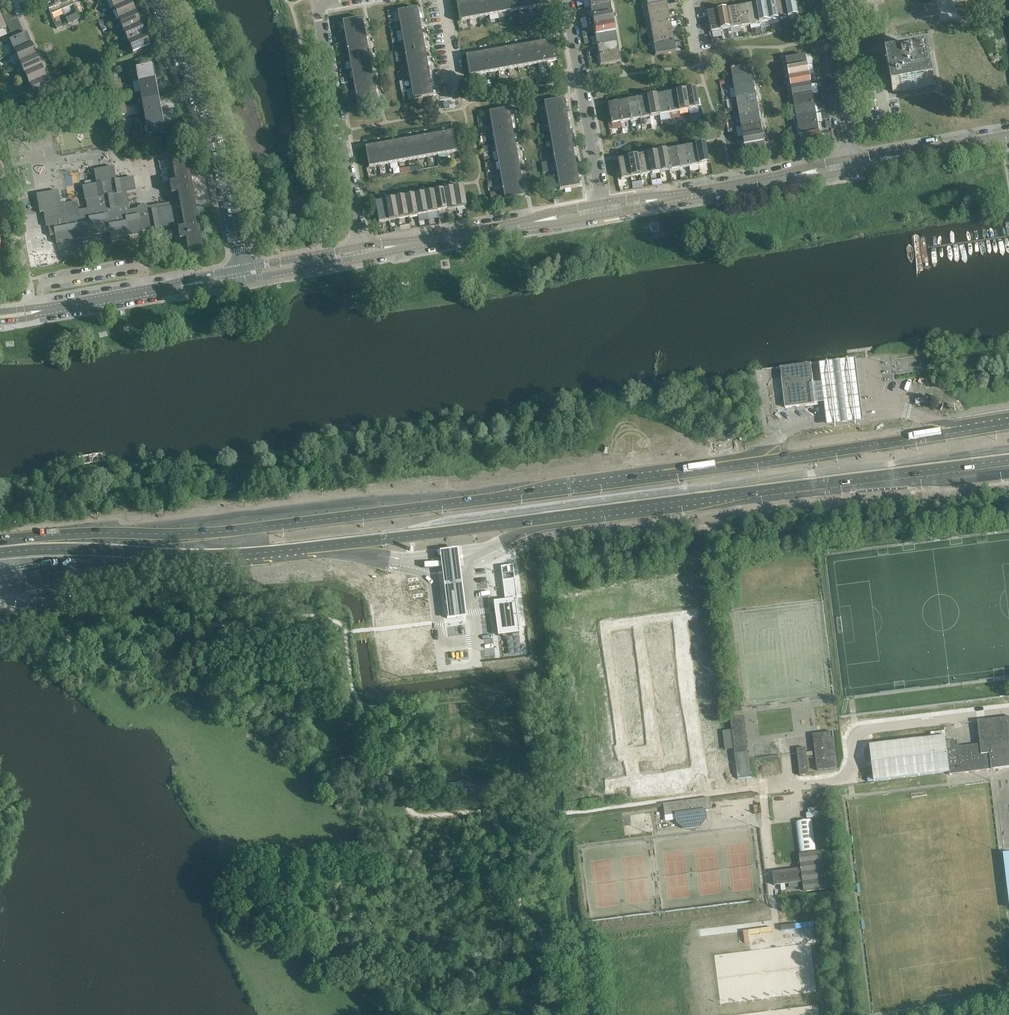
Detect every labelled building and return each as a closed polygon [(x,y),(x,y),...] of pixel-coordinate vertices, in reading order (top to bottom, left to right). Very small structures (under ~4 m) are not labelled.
[(57,0),(44,0),(49,12),(50,11),(49,10),(60,6),(57,0)] [(114,9),(130,2),(129,0),(111,0),(114,9)] [(462,0),(456,1),(459,22),(469,20),(466,0),(462,0)] [(469,20),(479,18),(476,0),(466,0),(469,20)] [(479,18),(489,16),(486,0),(476,0),(479,18)] [(489,16),(498,15),(496,0),(486,0),(489,16)] [(498,15),(508,13),(506,0),(496,0),(498,15)] [(508,13),(518,11),(516,0),(506,0),(508,13)] [(518,11),(527,9),(526,0),(516,0),(518,11)] [(527,9),(537,8),(536,0),(526,0),(527,9)] [(776,0),(766,2),(770,23),(780,21),(776,0)] [(776,0),(780,21),(789,19),(786,0),(779,0),(776,0)] [(789,19),(799,18),(796,0),(786,0),(789,19)] [(114,9),(119,20),(135,13),(134,11),(135,10),(134,10),(130,2),(114,9)] [(766,2),(757,4),(760,24),(770,23),(766,2)] [(589,8),(591,17),(612,14),(610,4),(589,8)] [(647,17),(648,17),(669,14),(667,4),(646,8),(647,11),(646,12),(647,17)] [(757,4),(747,6),(751,26),(760,24),(757,4)] [(747,6),(737,7),(741,28),(751,26),(747,6)] [(737,7),(727,9),(731,30),(741,28),(737,7)] [(397,12),(399,22),(419,18),(419,19),(422,18),(421,14),(418,14),(417,9),(397,12)] [(727,9),(718,11),(721,31),(731,30),(727,9)] [(721,31),(718,11),(708,13),(712,33),(721,31)] [(119,20),(124,31),(140,24),(136,17),(137,16),(136,16),(135,13),(119,20)] [(593,27),(613,23),(612,14),(591,17),(586,18),(587,28),(593,27)] [(649,27),(650,27),(670,23),(669,14),(648,17),(649,21),(647,21),(649,27)] [(342,22),(344,32),(364,28),(364,29),(367,28),(366,24),(363,24),(362,18),(342,22)] [(399,22),(401,32),(421,28),(421,29),(424,28),(423,24),(420,24),(419,19),(419,18),(399,22)] [(593,27),(595,37),(615,33),(613,23),(593,27)] [(650,27),(651,37),(672,33),(670,23),(650,27)] [(124,31),(129,42),(145,36),(143,33),(144,32),(143,32),(140,24),(124,31)] [(344,32),(346,41),(366,38),(369,38),(368,34),(365,34),(364,29),(364,28),(344,32)] [(401,32),(402,41),(423,38),(425,38),(425,33),(422,34),(421,29),(421,28),(401,32)] [(595,37),(596,46),(617,43),(615,33),(595,37)] [(651,37),(653,46),(674,43),(672,33),(651,37)] [(11,41),(16,52),(31,45),(28,38),(29,37),(28,37),(26,34),(9,41),(10,42),(11,41)] [(145,36),(129,42),(134,53),(132,54),(133,54),(150,47),(146,39),(147,38),(146,38),(145,36)] [(346,41),(347,51),(368,48),(370,48),(370,43),(367,44),(366,38),(346,41)] [(402,41),(404,51),(424,47),(424,48),(427,47),(426,43),(424,43),(423,38),(402,41)] [(549,42),(543,43),(547,63),(557,61),(553,38),(548,39),(549,42)] [(530,45),(524,46),(528,66),(537,64),(534,44),(533,42),(529,42),(530,45)] [(543,43),(534,44),(537,64),(547,63),(543,43)] [(596,46),(598,56),(619,52),(617,43),(596,46)] [(674,43),(653,46),(654,50),(653,50),(654,56),(655,56),(675,52),(674,43)] [(887,59),(893,93),(934,85),(928,52),(912,55),(910,43),(902,45),(903,49),(904,56),(887,59)] [(16,52),(20,63),(36,57),(35,54),(36,53),(35,53),(31,45),(16,52)] [(510,49),(505,50),(508,70),(518,68),(514,48),(514,45),(510,46),(510,49)] [(524,46),(514,48),(518,68),(528,66),(524,46)] [(404,51),(406,61),(426,57),(424,48),(424,47),(404,51)] [(501,50),(495,51),(498,71),(508,70),(505,50),(504,47),(500,48),(501,50)] [(347,51),(349,61),(369,57),(372,57),(371,53),(369,53),(368,48),(347,51)] [(491,52),(486,53),(485,53),(489,73),(498,71),(495,51),(495,49),(490,49),(491,52)] [(481,54),(476,55),(475,55),(479,75),(489,73),(485,53),(486,53),(485,50),(481,51),(481,54)] [(475,55),(476,55),(475,52),(471,53),(472,56),(466,57),(469,77),(479,75),(475,55)] [(619,52),(598,56),(600,66),(620,62),(619,52)] [(786,59),(788,69),(808,65),(806,56),(786,59)] [(20,63),(25,74),(41,68),(37,60),(38,59),(37,59),(36,57),(20,63)] [(349,61),(351,71),(371,67),(374,67),(373,62),(370,63),(369,57),(349,61)] [(406,61),(408,71),(428,67),(431,67),(430,62),(427,63),(426,57),(406,61)] [(137,71),(139,82),(155,79),(153,68),(148,69),(147,63),(130,66),(131,72),(137,71)] [(788,69),(789,79),(810,75),(808,65),(788,69)] [(731,69),(732,79),(754,75),(752,66),(751,66),(731,69)] [(351,71),(353,80),(373,77),(375,76),(375,72),(372,72),(371,67),(351,71)] [(408,71),(409,80),(430,77),(432,76),(432,72),(429,72),(428,67),(408,71)] [(25,74),(30,86),(46,79),(44,76),(45,75),(44,76),(41,68),(25,74)] [(732,79),(734,89),(755,85),(753,76),(754,76),(754,75),(732,79)] [(789,79),(791,89),(812,85),(810,75),(789,79)] [(353,80),(354,90),(374,86),(377,86),(376,82),(374,82),(373,77),(353,80)] [(409,80),(411,90),(431,86),(434,86),(433,81),(431,82),(430,77),(409,80)] [(46,79),(30,86),(35,96),(34,97),(51,90),(47,82),(48,82),(48,81),(47,82),(46,79)] [(139,82),(140,93),(157,90),(155,79),(139,82)] [(734,89),(736,98),(756,95),(755,85),(734,89)] [(791,89),(793,98),(813,95),(812,85),(791,89)] [(354,90),(356,100),(376,96),(379,96),(378,91),(375,92),(374,86),(354,90)] [(431,86),(411,90),(413,100),(436,96),(435,91),(432,92),(431,86)] [(675,91),(675,92),(679,113),(689,111),(685,90),(685,89),(675,91)] [(695,89),(685,90),(689,111),(698,109),(695,89)] [(140,93),(142,103),(159,100),(157,90),(140,93)] [(675,92),(665,94),(669,114),(679,113),(675,92)] [(665,94),(656,96),(659,116),(669,114),(665,94)] [(646,96),(646,97),(650,118),(659,116),(656,96),(652,96),(652,95),(646,96)] [(736,98),(738,108),(758,105),(756,95),(736,98)] [(793,98),(795,108),(815,104),(813,95),(793,98)] [(376,96),(356,100),(358,110),(381,105),(380,101),(377,101),(376,96)] [(646,97),(636,99),(640,120),(650,118),(646,97)] [(544,103),(545,113),(566,109),(566,110),(568,109),(568,105),(565,105),(564,99),(544,103)] [(636,99),(627,101),(630,121),(640,120),(636,99)] [(142,103),(144,114),(161,111),(159,100),(142,103)] [(627,101),(617,102),(621,123),(630,121),(627,101)] [(621,123),(617,102),(607,104),(611,125),(621,123)] [(795,108),(796,118),(817,114),(815,104),(795,108)] [(738,108),(739,118),(760,114),(758,105),(738,108)] [(489,113),(490,123),(510,119),(511,120),(513,119),(512,115),(510,115),(509,109),(489,113)] [(545,113),(547,122),(567,119),(570,119),(569,114),(567,115),(566,110),(566,109),(545,113)] [(144,114),(146,125),(163,122),(161,111),(144,114)] [(739,118),(741,128),(762,124),(760,114),(739,118)] [(796,118),(798,127),(819,124),(817,114),(796,118)] [(490,123),(492,132),(512,129),(515,129),(514,124),(512,125),(511,120),(510,119),(490,123)] [(547,122),(549,132),(569,128),(569,129),(572,128),(571,124),(568,124),(567,119),(547,122)] [(163,122),(146,125),(148,135),(145,135),(144,137),(144,142),(160,139),(159,134),(165,133),(163,122)] [(741,128),(743,137),(763,134),(762,124),(741,128)] [(798,127),(800,137),(820,133),(819,124),(798,127)] [(549,132),(551,142),(571,139),(574,138),(573,134),(570,134),(569,129),(569,128),(549,132)] [(448,133),(443,134),(446,154),(456,152),(452,129),(448,130),(448,133)] [(492,132),(494,142),(514,138),(517,138),(516,134),(513,134),(512,129),(492,132)] [(438,135),(433,136),(437,156),(446,154),(443,134),(442,131),(438,132),(438,135)] [(429,136),(424,137),(427,158),(437,156),(433,136),(433,133),(428,134),(429,136)] [(820,133),(800,137),(800,141),(799,141),(800,147),(801,146),(802,147),(822,143),(820,133)] [(743,137),(745,147),(765,143),(763,134),(743,137)] [(419,138),(414,139),(417,159),(427,158),(424,137),(423,135),(419,135),(419,138)] [(410,140),(404,141),(407,161),(417,159),(414,139),(413,136),(409,137),(410,140)] [(400,142),(395,143),(394,143),(398,163),(407,161),(404,141),(404,138),(399,139),(400,142)] [(494,142),(496,152),(516,148),(518,148),(518,144),(515,144),(514,138),(494,142)] [(551,142),(552,152),(573,148),(575,148),(575,143),(572,144),(571,139),(551,142)] [(390,143),(385,144),(384,144),(388,165),(398,163),(394,143),(395,143),(394,140),(390,141),(390,143)] [(381,145),(375,146),(378,166),(388,165),(384,144),(385,144),(384,142),(380,142),(381,145)] [(375,146),(375,143),(370,144),(371,147),(365,148),(369,168),(378,166),(375,146)] [(694,144),(695,145),(698,166),(708,164),(704,143),(704,144),(700,144),(700,143),(694,144)] [(765,143),(745,147),(746,157),(767,153),(765,143)] [(685,146),(685,147),(689,168),(698,166),(695,145),(692,146),(692,145),(685,146)] [(675,148),(675,149),(679,169),(689,168),(685,147),(681,148),(681,147),(675,148)] [(496,152),(497,161),(517,158),(520,158),(519,151),(516,152),(516,148),(496,152)] [(552,152),(554,161),(574,158),(577,157),(576,153),(574,153),(573,148),(552,152)] [(675,149),(666,151),(669,171),(679,169),(675,149)] [(666,151),(656,152),(660,173),(669,171),(666,151)] [(656,152),(646,154),(650,175),(660,173),(656,152)] [(646,154),(637,156),(640,176),(650,175),(646,154)] [(637,156),(627,158),(630,178),(640,176),(637,156)] [(497,161),(499,171),(519,168),(522,167),(521,163),(518,163),(517,158),(497,161)] [(554,161),(556,171),(576,167),(579,167),(578,163),(575,163),(574,158),(554,161)] [(630,178),(627,158),(617,159),(621,180),(630,178)] [(88,209),(79,211),(77,202),(60,205),(57,192),(58,192),(58,191),(36,195),(36,196),(38,195),(41,213),(39,213),(40,213),(44,213),(45,221),(45,222),(47,222),(50,237),(55,236),(56,244),(57,244),(57,243),(74,240),(74,241),(75,241),(74,240),(92,237),(92,238),(93,238),(92,235),(109,232),(111,243),(112,243),(112,242),(129,239),(129,240),(130,240),(129,236),(142,233),(142,235),(143,235),(142,231),(178,225),(179,229),(178,229),(178,230),(180,240),(179,240),(180,241),(186,239),(189,256),(189,257),(204,254),(203,254),(200,237),(201,237),(201,236),(200,236),(198,226),(199,226),(199,225),(198,225),(192,191),(193,191),(192,190),(190,180),(191,180),(191,179),(190,180),(187,163),(188,163),(187,162),(172,165),(173,165),(176,182),(169,183),(169,184),(170,184),(172,194),(171,194),(171,195),(173,195),(175,203),(147,208),(147,206),(147,208),(138,209),(138,208),(138,209),(129,211),(128,207),(129,207),(129,206),(128,206),(125,193),(136,192),(136,191),(134,191),(132,178),(133,178),(115,181),(112,168),(114,168),(114,167),(94,171),(95,171),(97,184),(82,187),(83,187),(86,200),(85,200),(85,201),(86,201),(88,209)] [(558,181),(578,177),(581,177),(580,172),(577,173),(576,167),(556,171),(558,181)] [(501,181),(521,177),(524,177),(523,172),(520,173),(519,168),(499,171),(501,181)] [(503,191),(523,187),(525,187),(525,182),(522,183),(521,177),(501,181),(503,191)] [(578,177),(558,181),(559,190),(580,187),(582,186),(581,182),(579,182),(578,177)] [(462,187),(453,189),(456,209),(466,208),(462,187)] [(523,187),(503,191),(504,200),(527,196),(526,192),(524,192),(523,187)] [(442,189),(442,191),(443,191),(447,211),(456,209),(453,189),(449,190),(448,188),(442,189)] [(443,191),(442,191),(433,193),(437,213),(447,211),(443,191)] [(433,193),(423,194),(427,214),(437,213),(433,193)] [(410,197),(404,198),(408,218),(417,216),(414,196),(413,194),(409,195),(410,197)] [(423,194),(414,196),(417,216),(427,214),(423,194)] [(404,198),(394,200),(398,220),(408,218),(404,198)] [(394,200),(385,201),(388,221),(398,220),(394,200)] [(388,221),(385,201),(375,203),(378,223),(388,221)] [(855,359),(820,363),(825,414),(827,426),(863,421),(861,409),(855,359)] [(812,370),(811,364),(780,368),(781,374),(785,408),(816,404),(812,370)] [(457,549),(439,551),(448,619),(466,616),(457,549)] [(505,599),(494,601),(498,635),(501,635),(502,635),(502,636),(503,636),(503,637),(504,637),(505,637),(505,636),(506,636),(506,635),(506,634),(519,632),(519,628),(521,627),(513,565),(501,566),(505,599)] [(731,719),(738,779),(751,778),(744,717),(731,719)] [(980,745),(958,748),(957,741),(946,742),(945,737),(870,746),(874,781),(949,772),(949,775),(1008,768),(1008,718),(977,722),(980,745)] [(813,735),(817,771),(837,769),(833,732),(813,735)] [(796,749),(800,776),(809,775),(806,748),(796,749)] [(703,811),(711,810),(710,798),(663,804),(665,816),(674,815),(675,822),(684,829),(696,827),(703,818),(703,811)] [(815,851),(812,821),(796,822),(800,853),(815,851)] [(804,882),(805,892),(825,889),(821,853),(800,855),(802,869),(773,872),(774,885),(804,882)]
